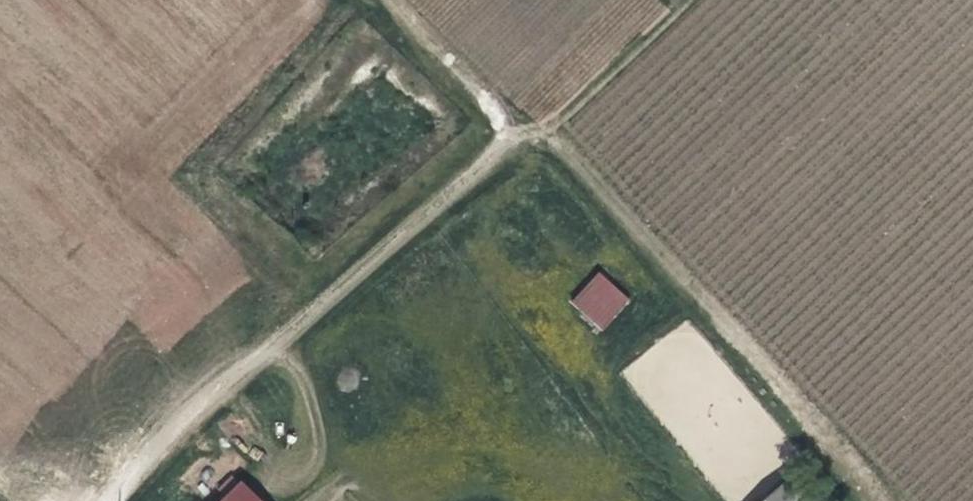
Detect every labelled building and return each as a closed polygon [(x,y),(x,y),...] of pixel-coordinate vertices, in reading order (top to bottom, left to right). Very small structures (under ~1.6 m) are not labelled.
[(599,271),(570,303),(601,332),(630,300),(599,271)] [(794,473),(760,500),(816,500),(794,473)] [(237,486),(222,500),(252,500),(237,486)]
